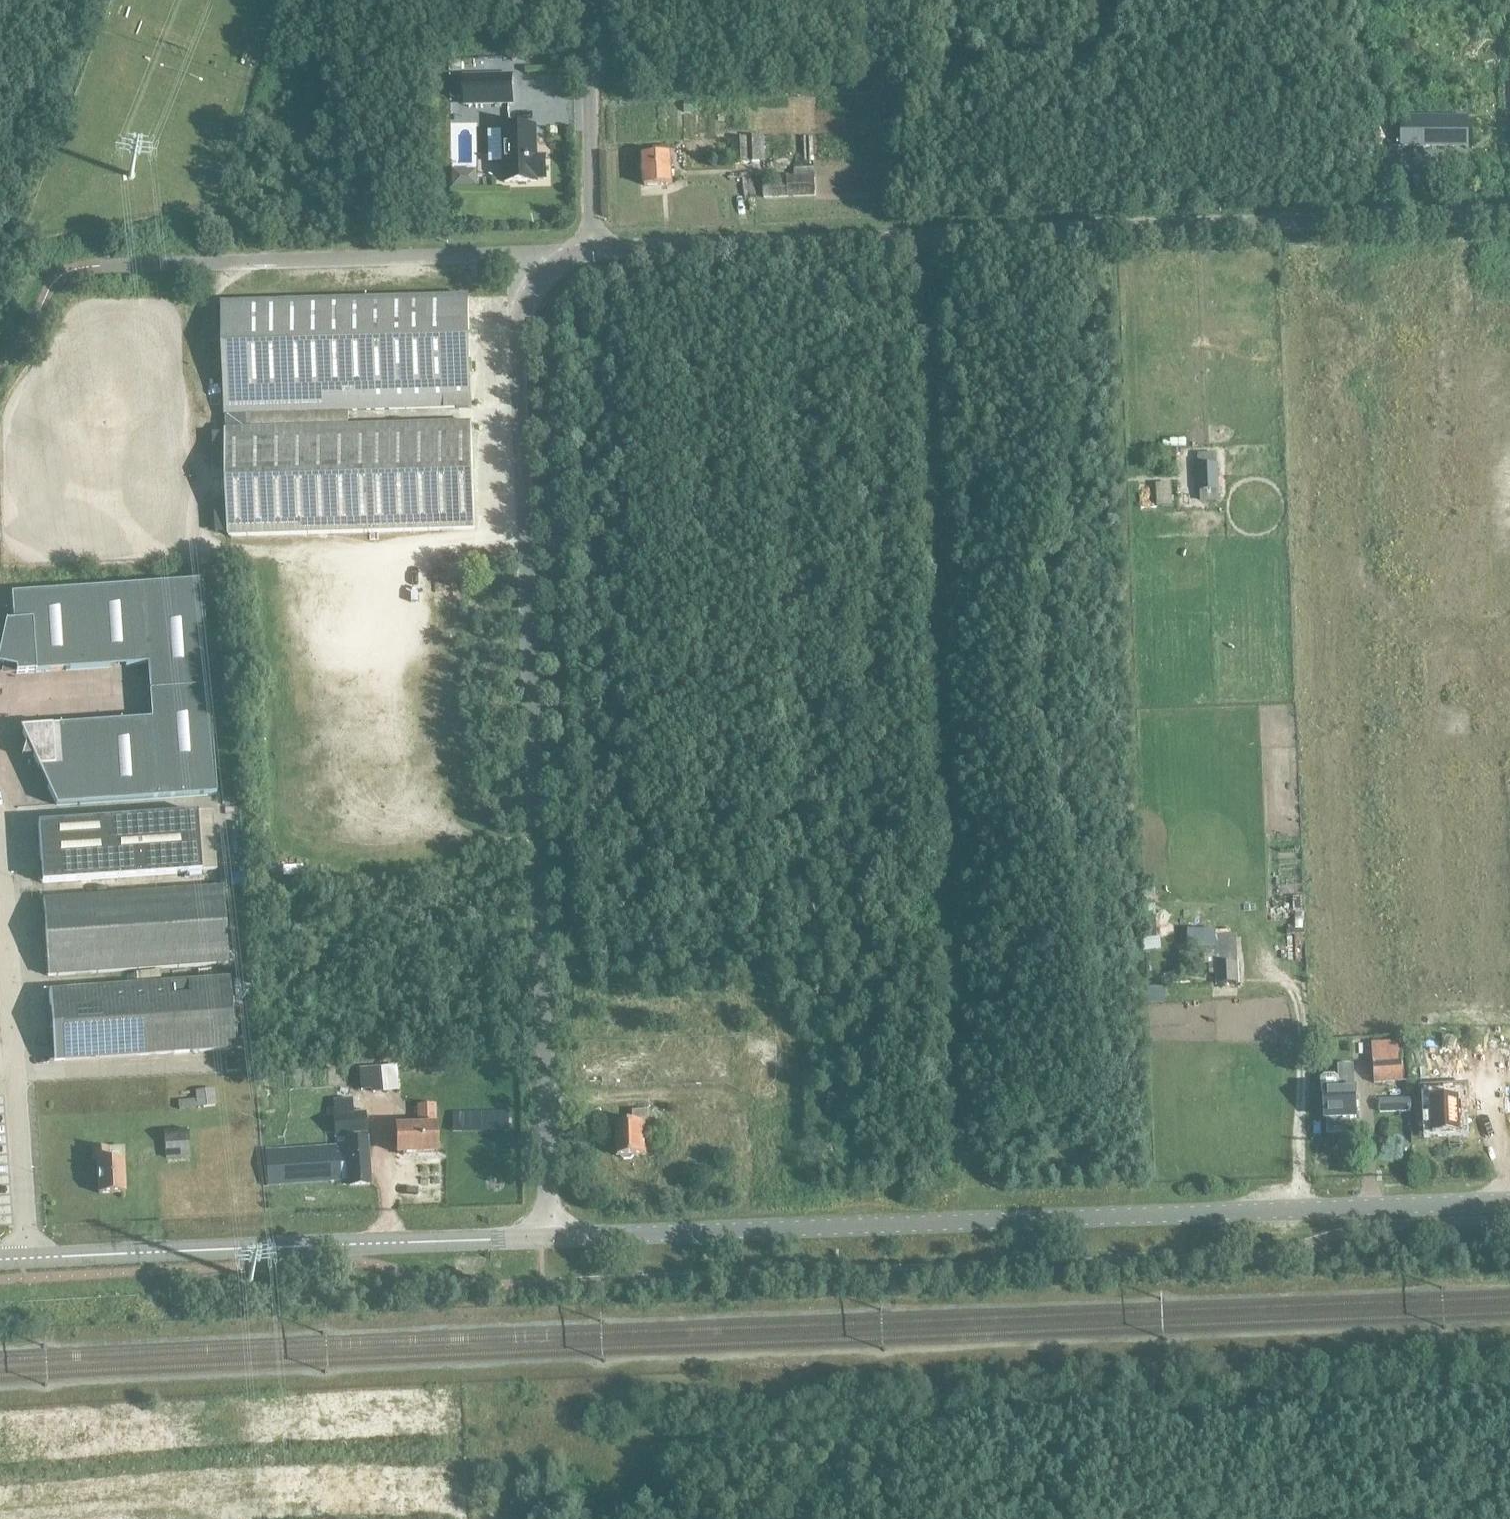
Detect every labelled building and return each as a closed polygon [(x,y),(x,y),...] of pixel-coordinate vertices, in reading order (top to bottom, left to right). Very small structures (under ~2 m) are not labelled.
[(513,104),(512,76),(464,77),(465,105),(513,104)] [(459,77),(450,77),(451,97),(459,97),(459,77)] [(1403,117),(1403,145),(1469,145),(1469,117),(1403,117)] [(536,127),(503,128),(505,183),(537,182),(537,179),(546,179),(545,157),(536,157),(535,149),(536,149),(536,127)] [(764,137),(732,139),(733,164),(750,164),(750,163),(766,162),(764,137)] [(672,185),(671,155),(670,147),(653,148),(653,156),(643,157),(645,187),(672,185)] [(763,199),(787,198),(787,199),(817,198),(815,176),(787,177),(787,181),(763,182),(763,199)] [(468,298),(223,305),(226,415),(471,408),(468,298)] [(229,537),(475,530),(471,422),(225,430),(229,537)] [(1197,454),(1198,465),(1198,489),(1200,489),(1200,502),(1212,502),(1211,492),(1220,491),(1218,464),(1217,464),(1216,453),(1197,454)] [(149,693),(209,689),(202,582),(11,595),(13,623),(6,623),(0,653),(0,666),(16,670),(17,674),(147,666),(149,693)] [(216,796),(209,689),(149,693),(151,720),(20,729),(56,807),(216,796)] [(38,825),(42,884),(201,873),(201,872),(216,871),(212,813),(197,814),(38,825)] [(223,889),(43,901),(48,977),(228,965),(223,889)] [(1165,938),(1167,894),(1156,893),(1156,901),(1154,938),(1155,938),(1155,943),(1161,943),(1161,938),(1165,938)] [(1228,963),(1227,935),(1215,936),(1215,949),(1203,949),(1204,964),(1215,964),(1216,984),(1239,983),(1238,963),(1228,963)] [(54,1063),(234,1050),(229,980),(49,993),(54,1063)] [(1374,1084),(1403,1082),(1402,1060),(1373,1061),(1374,1084)] [(1356,1119),(1355,1090),(1354,1065),(1338,1066),(1338,1079),(1335,1074),(1325,1075),(1320,1079),(1321,1089),(1325,1091),(1326,1120),(1327,1120),(1327,1125),(1345,1125),(1345,1119),(1356,1119)] [(388,1067),(358,1070),(361,1091),(373,1090),(372,1094),(391,1092),(388,1067)] [(1460,1133),(1459,1116),(1468,1116),(1467,1099),(1473,1099),(1473,1090),(1463,1090),(1463,1086),(1447,1087),(1448,1101),(1431,1102),(1433,1135),(1436,1134),(1438,1139),(1447,1138),(1450,1133),(1460,1133)] [(195,1092),(196,1098),(191,1099),(192,1099),(177,1101),(178,1111),(197,1109),(216,1106),(214,1089),(195,1092)] [(1381,1113),(1412,1112),(1411,1099),(1380,1099),(1381,1113)] [(370,1186),(366,1140),(364,1112),(353,1113),(352,1100),(333,1101),(336,1139),(346,1138),(347,1146),(264,1152),(267,1188),(349,1182),(349,1186),(370,1186)] [(452,1113),(453,1134),(508,1133),(508,1112),(452,1113)] [(417,1154),(436,1154),(435,1127),(434,1127),(434,1116),(419,1116),(419,1127),(396,1128),(397,1155),(403,1155),(403,1158),(417,1157),(417,1154)] [(189,1130),(164,1132),(166,1159),(191,1158),(189,1130)] [(652,1174),(652,1140),(639,1140),(639,1174),(652,1174)] [(93,1163),(97,1162),(98,1195),(124,1194),(123,1160),(121,1160),(121,1148),(93,1150),(93,1163)]
